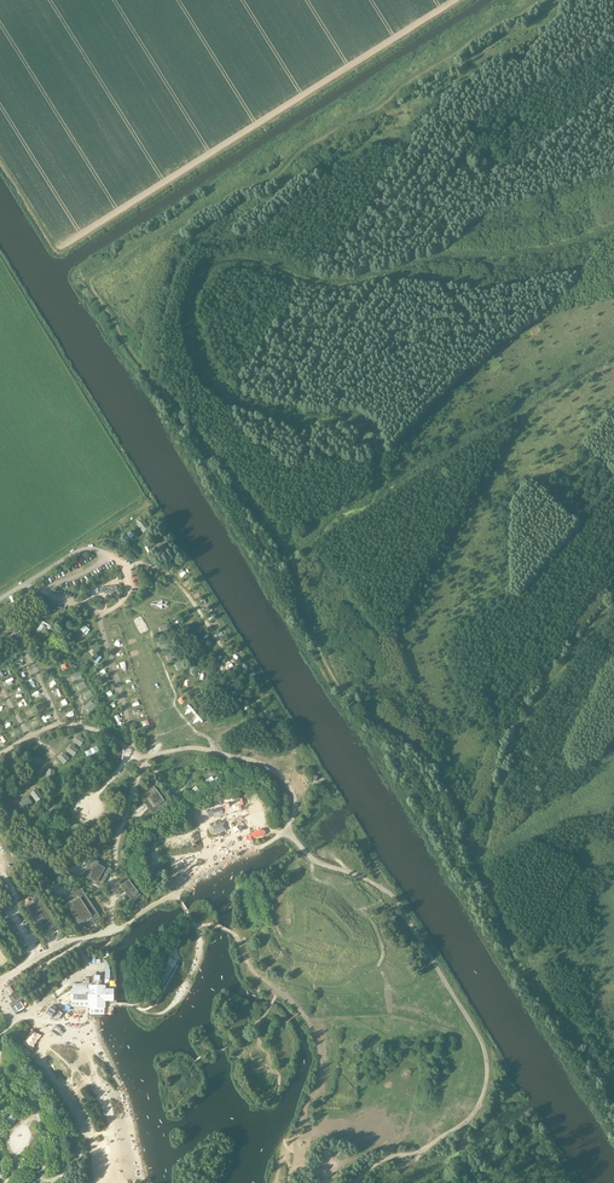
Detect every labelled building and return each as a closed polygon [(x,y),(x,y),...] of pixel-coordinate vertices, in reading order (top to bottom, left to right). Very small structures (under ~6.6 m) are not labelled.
[(39,620),(38,627),(45,628),(47,622),(39,620)] [(149,790),(140,797),(153,814),(166,805),(153,787),(149,790)] [(110,869),(93,859),(83,877),(100,886),(110,869)] [(139,895),(128,881),(121,886),(132,901),(139,895)] [(99,917),(81,890),(65,901),(82,928),(99,917)] [(41,901),(29,909),(44,933),(57,925),(41,901)] [(172,967),(164,963),(154,981),(161,985),(172,967)] [(72,989),(71,989),(71,1001),(88,1001),(88,1008),(105,1008),(105,1001),(114,1001),(114,989),(105,989),(105,985),(91,985),(91,984),(72,984),(72,989)] [(11,994),(8,996),(12,1002),(9,1004),(15,1014),(25,1008),(21,1002),(30,995),(28,992),(16,1000),(11,994)] [(50,1006),(46,1012),(55,1018),(59,1012),(50,1006)] [(60,1029),(56,1026),(55,1028),(59,1031),(58,1032),(54,1030),(52,1033),(57,1036),(59,1035),(61,1035),(63,1032),(60,1030),(60,1029)] [(32,1030),(22,1044),(31,1051),(41,1037),(32,1030)] [(402,1077),(403,1079),(405,1079),(407,1079),(408,1079),(410,1077),(411,1076),(411,1074),(411,1072),(410,1070),(409,1069),(407,1068),(406,1068),(404,1068),(402,1069),(401,1071),(400,1072),(400,1074),(401,1076),(402,1077)]
